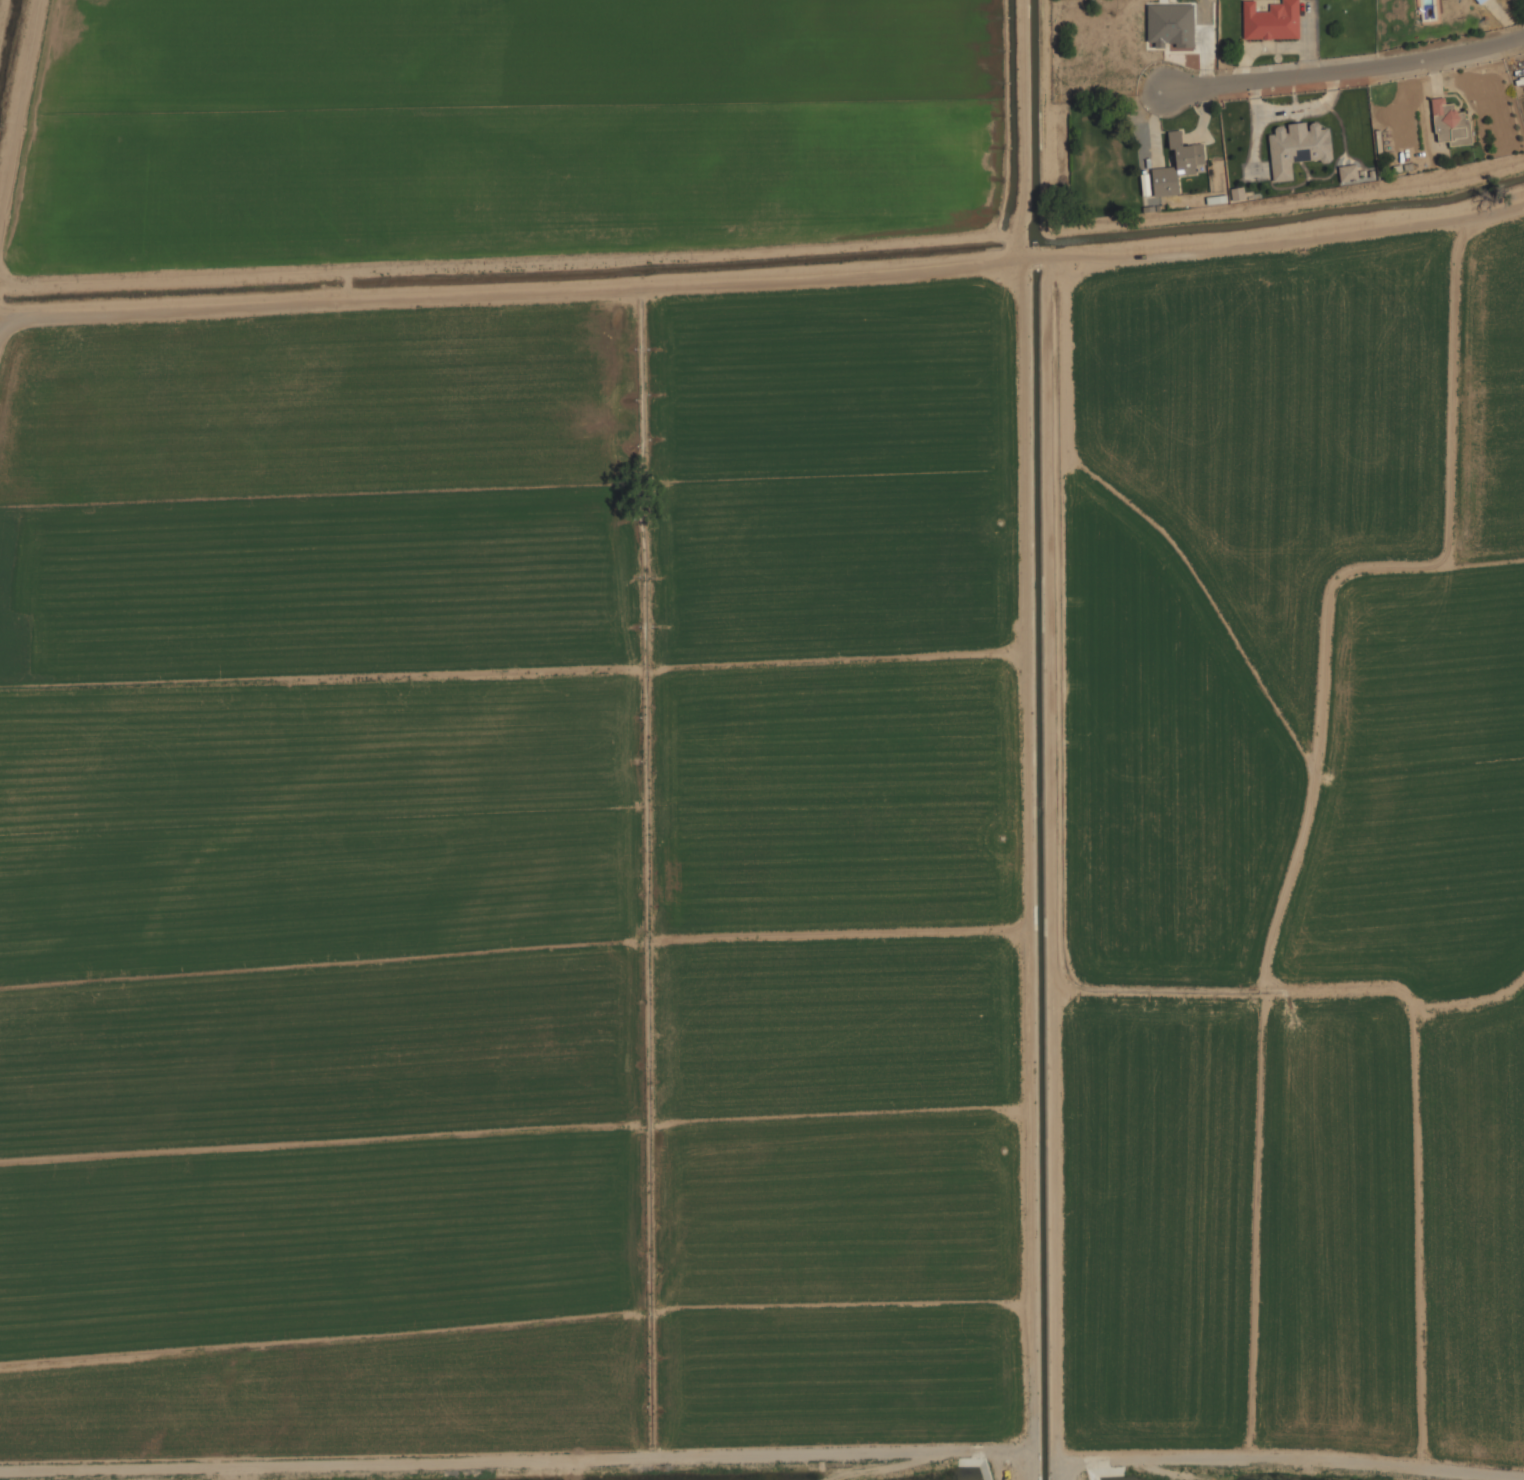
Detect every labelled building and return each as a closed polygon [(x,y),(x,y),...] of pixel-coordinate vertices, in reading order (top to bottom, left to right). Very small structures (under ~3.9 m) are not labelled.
[(1243,38),(1300,38),(1299,0),(1280,0),(1280,6),(1255,6),(1255,0),(1243,0),(1243,38)] [(1194,47),(1193,4),(1146,5),(1147,42),(1154,42),(1154,48),(1164,48),(1164,43),(1175,43),(1175,48),(1194,47)] [(1432,97),(1436,142),(1449,141),(1449,146),(1472,143),(1469,110),(1453,112),(1451,95),(1432,97)] [(1276,123),(1276,133),(1269,133),(1271,180),(1293,179),(1292,162),(1332,160),(1330,127),(1319,128),(1319,120),(1276,123)] [(1153,195),(1179,194),(1178,173),(1196,172),(1196,164),(1204,163),(1204,142),(1182,143),(1181,129),(1169,129),(1169,150),(1175,150),(1175,166),(1152,166),(1153,195)] [(1340,181),(1359,178),(1357,163),(1339,165),(1340,181)] [(1232,201),(1245,199),(1243,187),(1230,189),(1232,201)]
